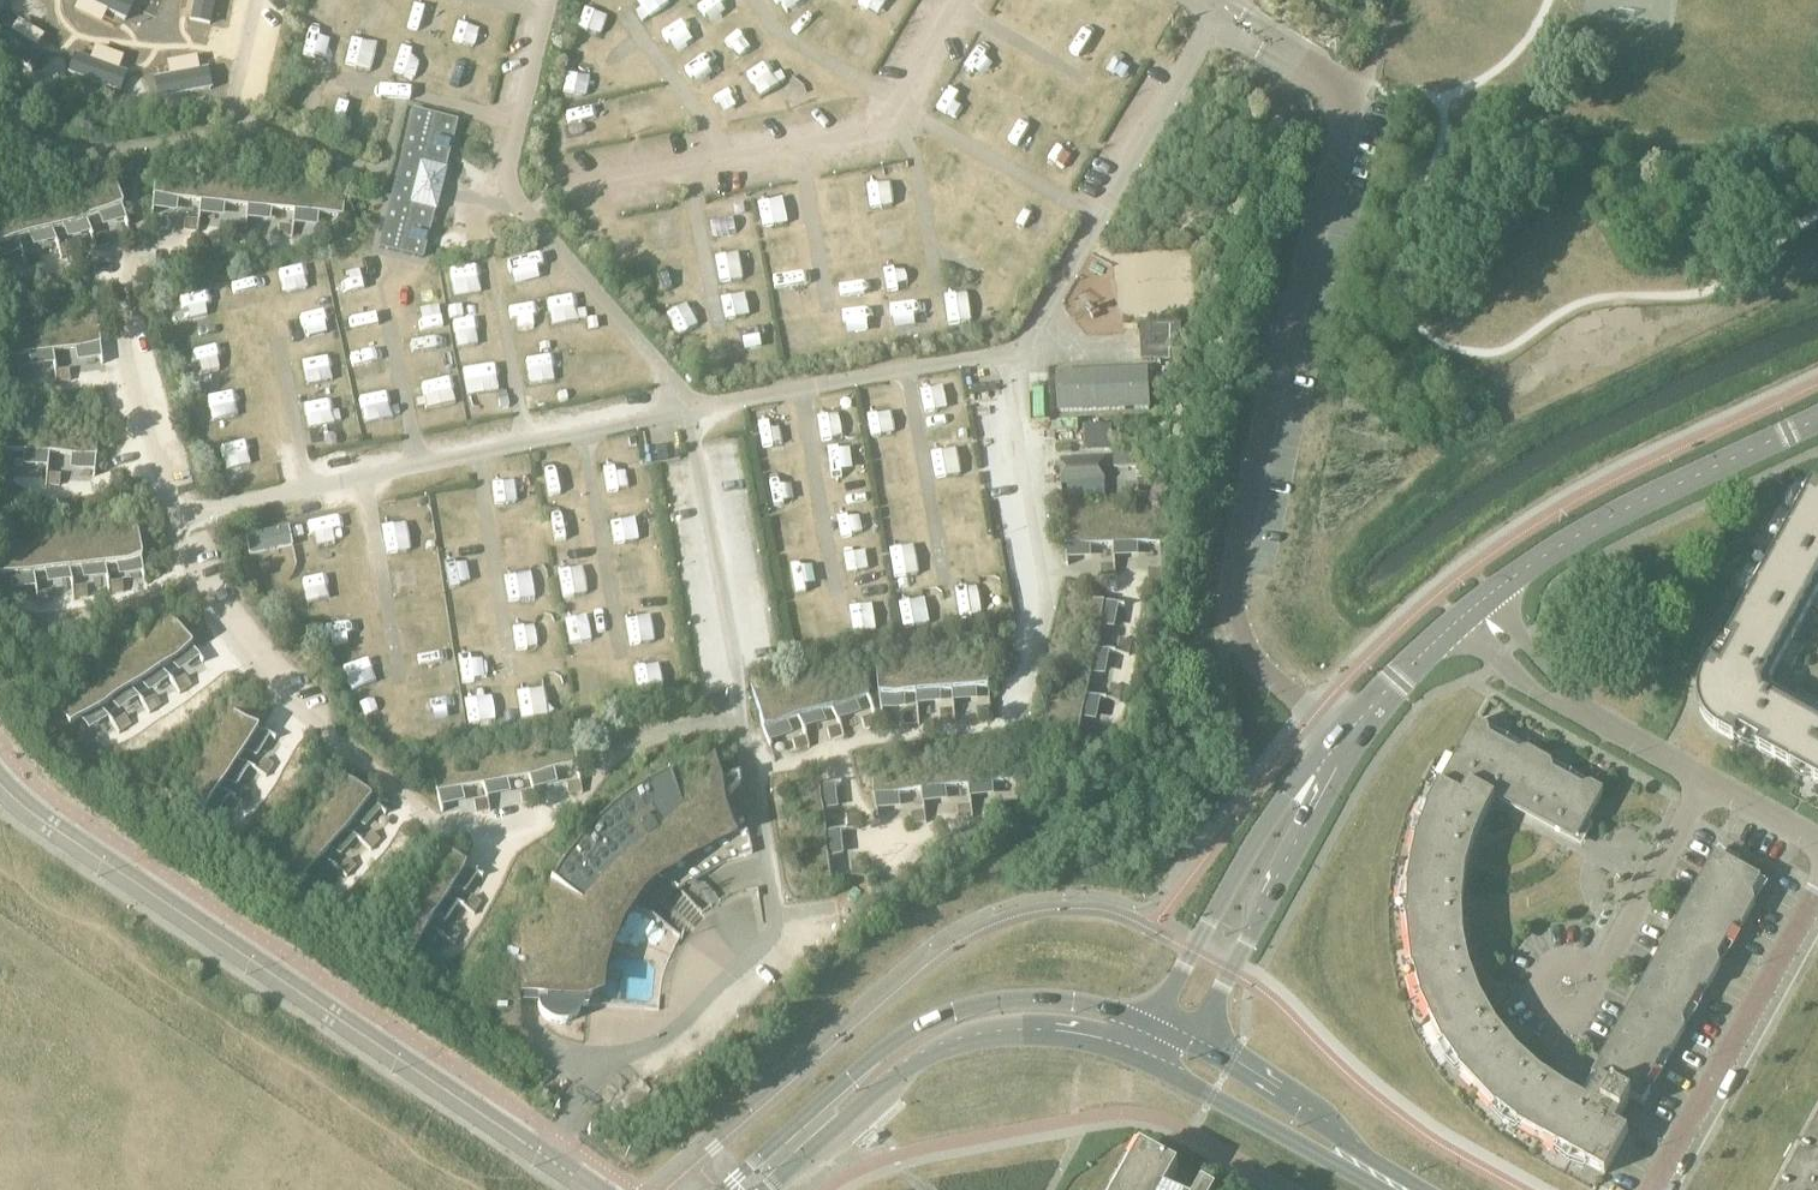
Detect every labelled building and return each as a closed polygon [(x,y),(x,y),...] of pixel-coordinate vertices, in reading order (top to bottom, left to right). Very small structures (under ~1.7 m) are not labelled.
[(134,0),(85,0),(126,20),(136,1),(134,0)] [(214,0),(192,0),(188,20),(209,24),(214,0)] [(0,21),(0,47),(33,68),(45,51),(0,21)] [(127,71),(74,53),(67,72),(120,91),(127,71)] [(207,67),(152,78),(156,98),(211,88),(207,67)] [(413,111),(379,247),(422,258),(456,122),(413,111)] [(157,157),(155,179),(153,193),(155,193),(154,204),(158,204),(172,206),(174,196),(200,199),(202,199),(206,163),(157,157)] [(122,205),(114,177),(110,161),(73,172),(86,216),(87,216),(102,212),(103,213),(105,222),(123,216),(121,206),(122,206),(122,205)] [(247,204),(249,204),(253,168),(206,163),(202,199),(200,209),(210,210),(219,211),(220,201),(247,204)] [(247,215),(261,216),(266,217),(267,206),(294,210),(295,210),(300,174),(253,168),(249,204),(247,215)] [(38,182),(51,226),(53,226),(68,222),(69,224),(71,231),(89,226),(86,216),(73,172),(38,182)] [(341,215),(342,215),(343,215),(344,202),(347,179),(300,174),(295,210),(294,220),(303,221),(313,222),(314,212),(341,215)] [(33,232),(36,241),(52,237),(54,236),(51,226),(38,182),(4,193),(17,236),(18,236),(33,232)] [(1,251),(15,247),(20,246),(17,236),(4,193),(0,194),(0,246),(1,251)] [(198,221),(185,219),(184,230),(196,232),(198,221)] [(245,226),(232,225),(231,236),(243,237),(245,226)] [(292,226),(279,225),(279,229),(278,235),(291,237),(292,226)] [(339,239),(350,240),(352,228),(341,227),(339,239)] [(97,248),(98,247),(109,244),(106,234),(94,237),(97,248)] [(62,258),(63,257),(74,254),(71,244),(59,247),(62,258)] [(27,268),(28,268),(40,264),(37,254),(24,257),(27,268)] [(100,343),(98,327),(96,307),(47,313),(52,349),(53,349),(80,346),(81,356),(99,354),(100,354),(98,344),(100,343)] [(34,362),(50,360),(53,360),(52,349),(47,313),(0,319),(0,321),(4,350),(4,355),(5,355),(6,355),(33,352),(34,362)] [(1151,337),(1176,337),(1181,336),(1181,321),(1150,322),(1151,337)] [(1142,345),(1143,360),(1173,358),(1173,343),(1142,345)] [(1057,373),(1059,412),(1149,408),(1147,369),(1057,373)] [(57,382),(58,382),(70,381),(68,370),(56,371),(57,382)] [(23,391),(22,383),(22,381),(9,382),(10,386),(11,393),(23,391)] [(0,448),(1,448),(29,450),(28,460),(42,462),(47,462),(47,452),(50,415),(3,412),(1,442),(0,448)] [(76,454),(75,459),(75,464),(93,466),(94,455),(96,456),(97,452),(98,439),(99,420),(50,415),(47,452),(49,452),(76,454)] [(1089,426),(1089,449),(1112,448),(1111,425),(1089,426)] [(1139,451),(1113,452),(1114,468),(1140,467),(1139,451)] [(1105,457),(1071,458),(1059,459),(1060,484),(1106,482),(1105,457)] [(46,485),(47,485),(59,486),(60,475),(47,474),(46,485)] [(11,487),(11,485),(12,476),(0,475),(0,486),(11,487)] [(1817,611),(1817,487),(1812,498),(1807,495),(1721,650),(1714,662),(1711,660),(1702,674),(1701,678),(1700,681),(1699,685),(1698,689),(1698,692),(1697,696),(1698,700),(1698,704),(1700,708),(1701,712),(1703,716),(1705,719),(1707,722),(1710,725),(1712,727),(1715,730),(1718,732),(1734,741),(1736,737),(1756,748),(1817,782),(1817,715),(1813,713),(1817,704),(1817,701),(1798,690),(1791,701),(1785,697),(1783,701),(1771,694),(1770,697),(1765,694),(1764,694),(1760,683),(1761,683),(1764,678),(1767,679),(1774,667),(1777,669),(1781,663),(1792,669),(1804,648),(1793,641),(1811,607),(1817,611)] [(1071,523),(1071,539),(1073,539),(1073,550),(1091,550),(1092,540),(1118,540),(1120,540),(1120,504),(1071,503),(1071,523)] [(1139,540),(1166,541),(1167,541),(1168,536),(1168,504),(1120,504),(1120,540),(1120,551),(1138,551),(1139,540)] [(122,564),(123,569),(137,567),(141,567),(140,557),(141,556),(141,555),(142,555),(138,527),(136,510),(98,516),(104,561),(106,561),(121,559),(122,564)] [(86,564),(86,568),(87,574),(101,572),(106,572),(104,561),(98,516),(62,521),(69,566),(70,566),(86,564)] [(50,568),(51,579),(67,577),(70,576),(69,566),(62,521),(27,526),(33,571),(34,571),(50,568)] [(16,583),(30,582),(34,581),(33,571),(27,526),(0,529),(0,575),(14,573),(16,583)] [(245,535),(249,554),(292,546),(288,527),(245,535)] [(1118,562),(1106,562),(1105,573),(1117,573),(1118,573),(1118,572),(1118,562)] [(1165,579),(1165,568),(1152,568),(1152,579),(1156,579),(1165,579)] [(110,594),(111,594),(123,592),(121,581),(109,583),(110,594)] [(74,599),(76,599),(87,597),(86,586),(73,588),(74,599)] [(37,593),(39,604),(51,602),(50,591),(37,593)] [(1059,642),(1095,649),(1095,647),(1100,621),(1111,623),(1114,605),(1104,603),(1104,601),(1089,598),(1069,594),(1059,642)] [(2,603),(3,613),(16,612),(15,608),(14,601),(2,603)] [(190,646),(192,645),(191,644),(192,644),(176,620),(167,606),(135,627),(160,665),(161,664),(175,656),(177,660),(180,665),(196,654),(190,646)] [(130,685),(131,684),(144,676),(147,680),(150,684),(165,674),(166,674),(160,665),(135,627),(105,647),(130,685)] [(971,685),(987,684),(989,684),(988,683),(989,683),(986,646),(985,638),(949,641),(953,687),(954,697),(972,696),(971,685)] [(1128,654),(1128,653),(1130,641),(1120,639),(1117,652),(1128,654)] [(918,701),(936,699),(936,689),(951,687),(953,687),(949,641),(913,644),(917,690),(918,701)] [(1105,651),(1095,649),(1059,642),(1050,688),(1086,695),(1086,694),(1091,668),(1102,669),(1105,651)] [(875,648),(876,667),(879,693),(879,694),(881,694),(882,704),(901,702),(900,692),(915,690),(917,690),(913,644),(875,648)] [(75,667),(100,705),(101,704),(114,695),(120,704),(135,694),(136,694),(130,685),(105,647),(75,667)] [(834,704),(837,714),(855,708),(852,698),(867,694),(868,693),(868,692),(860,665),(855,649),(820,660),(834,704)] [(832,704),(834,704),(820,660),(786,671),(799,715),(803,725),(820,719),(817,709),(832,704)] [(69,725),(70,725),(71,724),(84,715),(90,724),(102,716),(106,713),(100,705),(75,667),(44,687),(60,711),(69,725)] [(763,725),(763,726),(765,725),(768,735),(786,730),(783,720),(798,715),(799,715),(786,671),(749,682),(750,684),(762,723),(763,725)] [(179,692),(180,692),(190,685),(184,676),(174,683),(179,692)] [(1119,700),(1119,699),(1121,688),(1111,686),(1108,698),(1119,700)] [(1093,716),(1096,697),(1086,695),(1050,688),(1041,735),(1072,741),(1077,742),(1077,741),(1082,714),(1093,716)] [(149,712),(151,711),(160,705),(154,696),(145,702),(143,703),(149,712)] [(257,727),(258,726),(234,710),(220,701),(199,733),(237,758),(238,757),(247,744),(251,747),(255,750),(266,734),(257,728),(258,727),(257,727)] [(977,707),(978,718),(988,718),(991,717),(989,706),(977,707)] [(941,710),(942,721),(952,720),(954,720),(954,717),(953,709),(951,710),(941,710)] [(917,712),(905,713),(906,724),(918,723),(917,712)] [(874,715),(861,718),(865,729),(876,725),(877,725),(874,715)] [(119,732),(120,731),(130,725),(124,716),(113,723),(119,732)] [(1753,895),(1761,880),(1722,858),(1583,1107),(1564,1097),(1537,1079),(1512,1056),(1491,1030),(1475,1002),(1463,971),(1457,938),(1455,905),(1459,872),(1468,840),(1482,810),(1493,790),(1579,838),(1604,792),(1591,785),(1582,788),(1554,772),(1551,763),(1528,750),(1519,753),(1491,737),(1488,728),(1476,722),(1427,810),(1417,836),(1407,889),(1406,917),(1412,971),(1420,997),(1443,1046),(1459,1070),(1495,1109),(1517,1126),(1605,1175),(1628,1133),(1616,1125),(1631,1098),(1644,1105),(1650,1092),(1648,1084),(1664,1055),(1673,1053),(1685,1030),(1683,1021),(1699,992),(1707,990),(1720,967),(1718,958),(1734,927),(1742,927),(1755,903),(1753,895)] [(839,726),(827,729),(830,740),(834,739),(842,736),(839,726)] [(533,784),(542,782),(551,780),(549,770),(576,764),(577,764),(575,751),(571,728),(524,738),(531,773),(533,784)] [(217,788),(218,787),(227,774),(231,776),(235,780),(243,768),(246,764),(237,758),(199,733),(179,763),(217,788)] [(1113,747),(1115,747),(1117,735),(1112,734),(1106,733),(1104,745),(1113,747)] [(805,736),(792,740),(796,750),(807,747),(808,747),(805,736)] [(487,793),(491,792),(505,789),(503,779),(529,774),(531,773),(524,738),(477,747),(485,783),(487,793)] [(102,749),(98,743),(96,740),(86,747),(92,756),(102,749)] [(1015,777),(1016,777),(1016,772),(1011,741),(965,747),(969,783),(970,793),(989,791),(988,780),(1015,777)] [(429,757),(433,776),(436,792),(437,792),(438,792),(440,802),(459,798),(457,790),(457,788),(483,783),(485,783),(477,747),(429,757)] [(967,783),(969,783),(965,747),(918,753),(922,789),(924,799),(942,797),(941,786),(967,783)] [(877,805),(896,803),(894,792),(921,789),(922,789),(918,753),(869,759),(872,779),(874,795),(875,795),(877,805)] [(670,771),(668,769),(667,770),(668,771),(668,772),(648,782),(629,794),(611,808),(594,823),(579,840),(565,858),(553,876),(553,877),(551,876),(551,877),(553,878),(543,897),(535,918),(512,910),(504,934),(499,958),(496,982),(495,1000),(495,1007),(496,1032),(496,1036),(517,1051),(518,1050),(528,1036),(520,1031),(520,1007),(520,1001),(520,987),(540,988),(539,998),(538,1002),(538,1004),(539,1007),(540,1010),(541,1013),(542,1015),(544,1017),(546,1019),(548,1021),(550,1022),(553,1023),(556,1024),(558,1024),(561,1024),(564,1024),(567,1023),(569,1022),(572,1021),(574,1019),(576,1017),(577,1015),(579,1013),(580,1010),(581,1008),(581,1005),(588,1005),(589,992),(592,993),(593,993),(593,992),(595,975),(599,959),(603,944),(604,943),(610,928),(617,915),(626,900),(637,887),(647,876),(658,865),(678,889),(684,884),(688,881),(693,877),(700,873),(706,869),(712,866),(719,863),(725,861),(732,859),(738,857),(745,855),(752,854),(739,784),(738,775),(719,779),(713,756),(689,763),(670,771)] [(265,776),(266,775),(273,765),(264,759),(256,769),(265,776)] [(197,818),(198,817),(207,804),(215,809),(224,796),(226,794),(217,788),(179,763),(159,793),(183,809),(197,818)] [(357,815),(360,818),(364,822),(374,811),(377,808),(369,801),(370,800),(337,769),(312,797),(345,827),(346,826),(357,815)] [(579,781),(566,783),(568,794),(581,792),(579,781)] [(819,784),(803,786),(784,788),(790,837),(825,833),(825,831),(822,805),(832,804),(830,785),(819,786),(819,784)] [(246,805),(253,795),(243,789),(237,799),(246,805)] [(533,790),(520,792),(522,803),(535,801),(533,790)] [(332,841),(340,848),(351,836),(353,834),(345,827),(312,797),(287,823),(321,854),(322,853),(332,841)] [(476,812),(489,810),(486,799),(474,802),(476,812)] [(1006,812),(1019,810),(1019,808),(1018,799),(1005,801),(1006,812)] [(972,815),(970,805),(958,807),(959,817),(972,816),(972,815)] [(925,821),(924,811),(911,813),(912,823),(925,822),(925,821)] [(858,828),(857,826),(856,815),(845,816),(847,829),(858,828)] [(236,828),(231,824),(227,822),(220,832),(229,838),(236,828)] [(308,868),(316,875),(325,865),(328,861),(321,854),(287,823),(263,850),(284,870),(296,881),(297,880),(308,868)] [(379,840),(371,832),(363,842),(371,849),(379,840)] [(830,879),(827,852),(837,850),(835,832),(825,833),(790,837),(795,884),(826,881),(830,880),(830,879)] [(473,871),(464,866),(465,865),(427,840),(407,872),(445,896),(446,895),(454,882),(458,884),(463,887),(473,871)] [(338,868),(346,875),(355,866),(347,859),(338,868)] [(853,876),(863,875),(862,862),(851,863),(853,876)] [(454,902),(445,896),(407,872),(387,902),(426,926),(426,925),(435,912),(443,918),(451,906),(454,902)] [(325,906),(334,896),(326,889),(317,898),(325,906)] [(473,913),(474,913),(480,902),(471,896),(464,907),(473,913)] [(407,956),(415,942),(424,948),(429,940),(434,932),(426,926),(387,902),(368,933),(392,948),(406,957),(407,956)] [(454,943),(461,932),(452,927),(445,937),(454,943)] [(443,964),(437,960),(430,971),(439,976),(446,966),(443,964)] [(639,1080),(612,1108),(623,1118),(650,1091),(639,1080)] [(1781,1189),(1817,1189),(1817,1122),(1781,1189)] [(1180,1169),(1146,1150),(1136,1167),(1134,1165),(1120,1189),(1168,1189),(1180,1169)]
